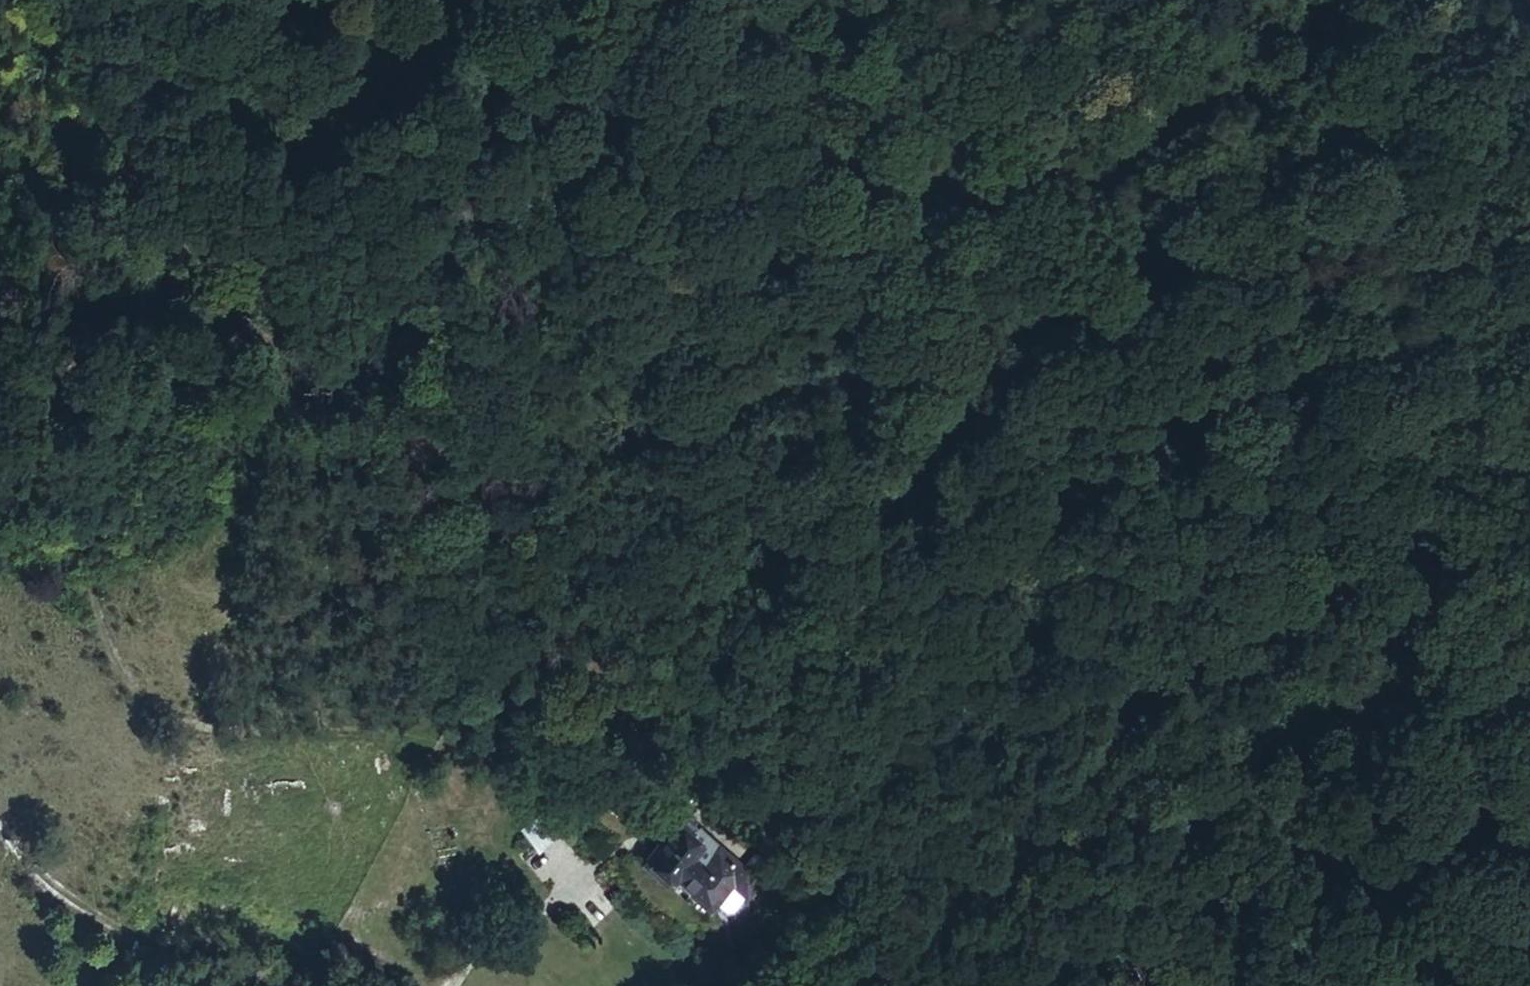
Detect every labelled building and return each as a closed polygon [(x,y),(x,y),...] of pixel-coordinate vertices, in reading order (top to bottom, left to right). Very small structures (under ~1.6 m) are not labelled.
[(541,818),(522,828),(537,855),(555,845),(541,818)] [(664,882),(658,876),(641,898),(669,923),(674,921),(685,933),(690,932),(711,950),(723,935),(740,950),(755,932),(720,899),(708,913),(695,900),(699,893),(675,870),(664,882)]
